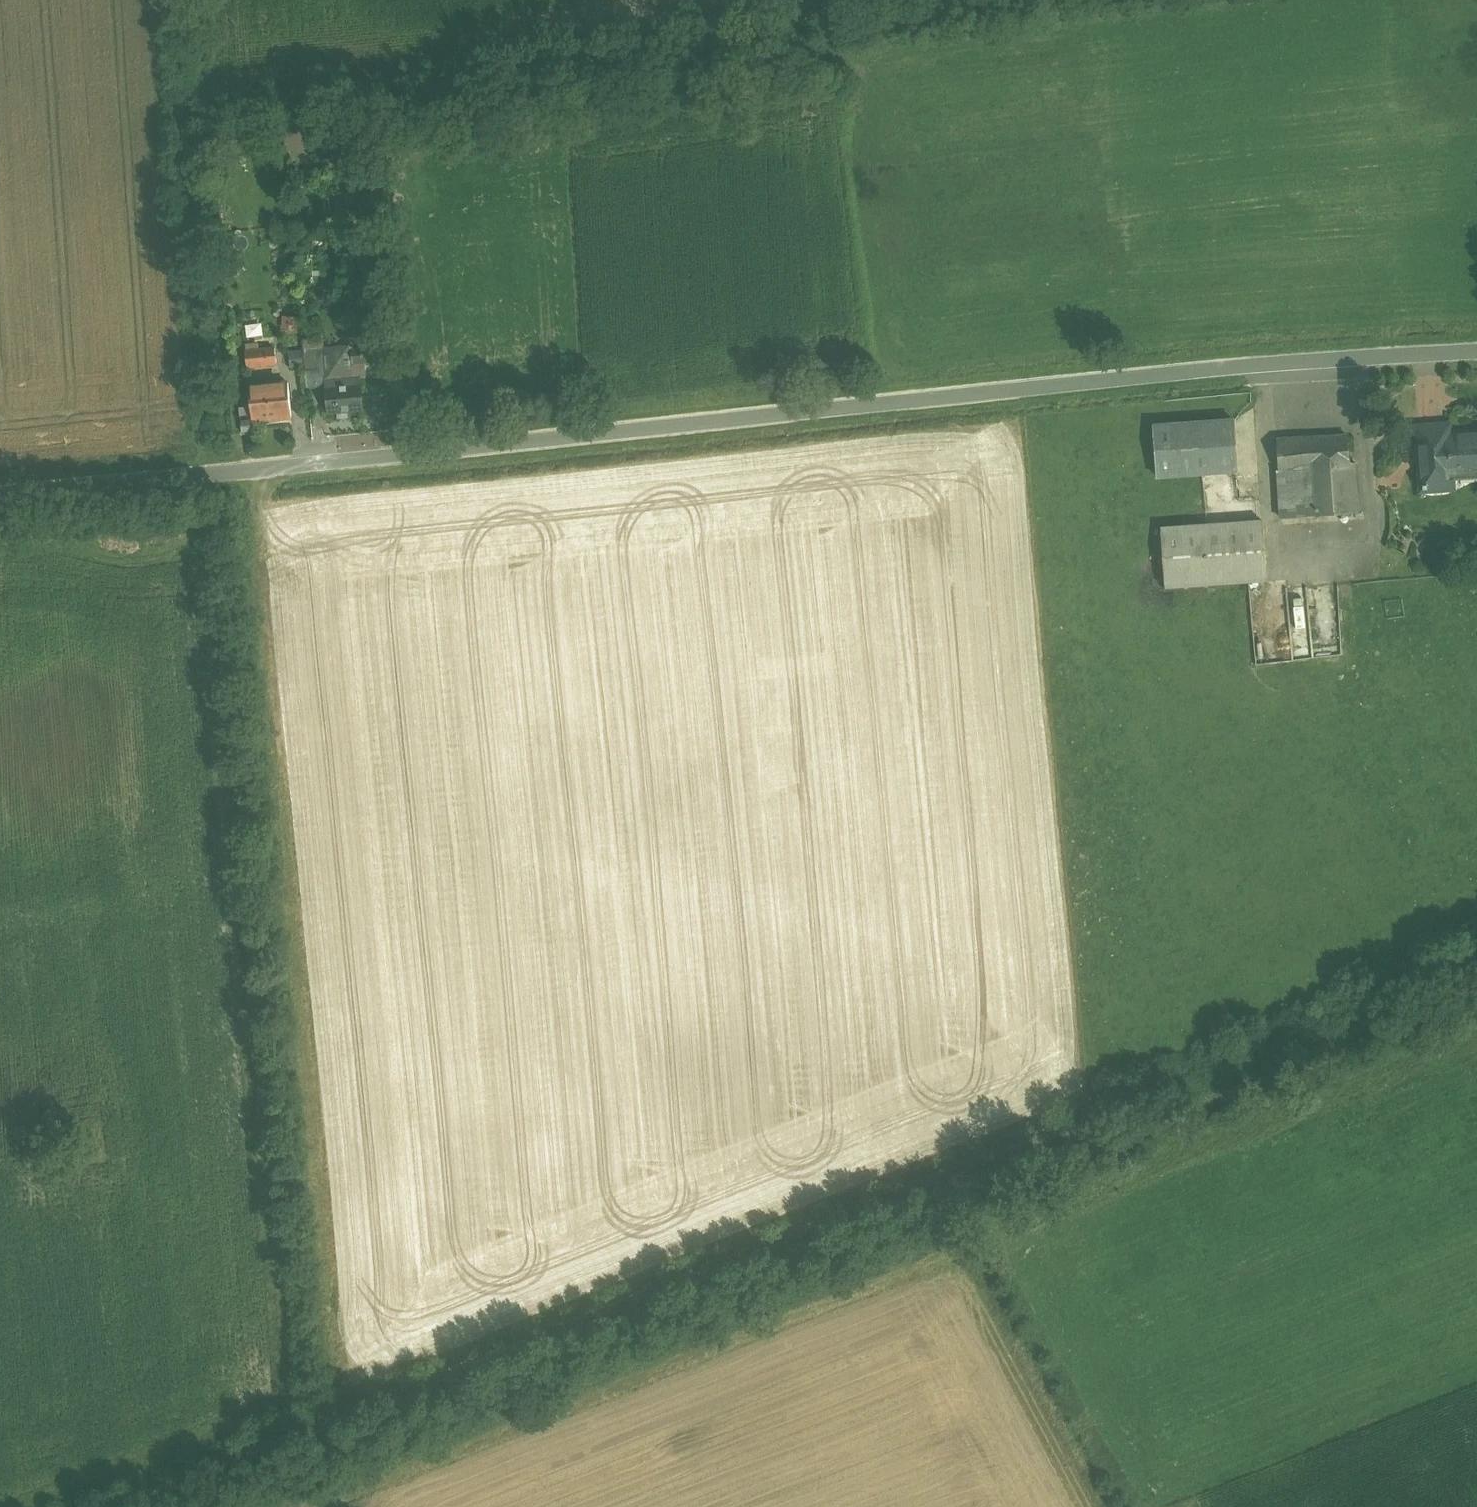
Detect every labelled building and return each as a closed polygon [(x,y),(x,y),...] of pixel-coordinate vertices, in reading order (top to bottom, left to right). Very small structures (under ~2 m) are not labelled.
[(350,346),(326,348),(328,371),(327,371),(328,387),(341,386),(341,379),(352,377),(351,364),(355,363),(353,349),(350,350),(350,346)] [(326,347),(305,349),(307,373),(327,371),(328,371),(326,348),(326,347)] [(371,348),(353,349),(355,363),(365,362),(373,362),(371,348)] [(277,349),(249,352),(250,368),(278,365),(277,349)] [(355,363),(351,364),(352,377),(361,377),(366,377),(365,362),(355,363)] [(352,377),(341,379),(341,386),(328,387),(330,413),(364,409),(361,377),(352,377)] [(289,383),(252,387),(256,420),(293,416),(289,383)] [(250,419),(249,419),(248,410),(233,411),(234,432),(251,431),(250,419)] [(1236,420),(1155,426),(1158,477),(1239,471),(1236,420)] [(1451,433),(1450,425),(1418,427),(1421,475),(1476,472),(1476,431),(1451,433)] [(1349,436),(1278,441),(1283,519),(1360,513),(1357,462),(1351,463),(1349,436)] [(1263,520),(1162,527),(1167,588),(1268,581),(1263,520)] [(1337,622),(1337,602),(1327,602),(1328,623),(1337,622)]
